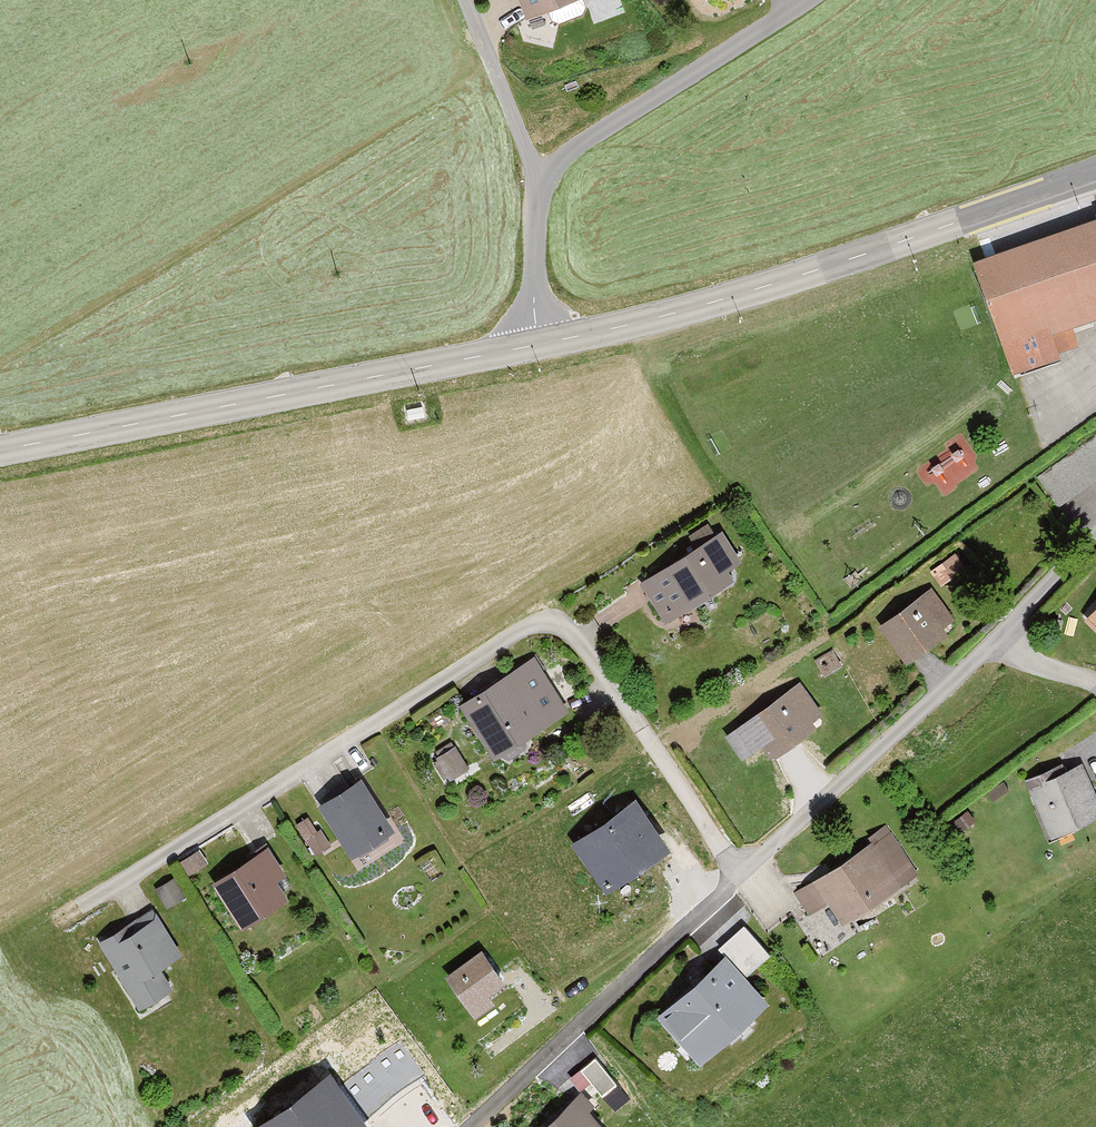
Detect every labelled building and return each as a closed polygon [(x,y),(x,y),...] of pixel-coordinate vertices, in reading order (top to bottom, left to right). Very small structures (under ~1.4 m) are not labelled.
[(521,22),(584,0),(514,0),(521,22)] [(1095,314),(1095,212),(974,256),(1012,370),(1061,353),(1060,349),(1079,342),(1072,322),(1095,314)] [(966,429),(924,466),(950,495),(992,458),(966,429)] [(1095,476),(1095,430),(1032,479),(1054,508),(1095,476)] [(666,620),(735,574),(730,566),(742,558),(722,527),(685,548),(639,580),(666,620)] [(940,583),(963,565),(951,552),(930,569),(940,583)] [(879,621),(906,659),(948,629),(944,623),(955,616),(932,585),(900,605),(879,621)] [(1080,617),(1095,632),(1095,601),(1080,617)] [(482,753),(559,707),(530,659),(453,705),(482,753)] [(813,717),(823,710),(800,679),(767,702),(725,732),(743,755),(762,741),(772,756),(817,723),(813,717)] [(441,752),(451,771),(467,763),(457,744),(441,752)] [(1040,831),(1094,810),(1077,766),(1022,787),(1040,831)] [(342,855),(384,830),(353,780),(312,806),(342,855)] [(566,846),(594,890),(661,848),(633,804),(566,846)] [(834,922),(913,877),(890,838),(793,893),(806,915),(824,904),(834,922)] [(231,925),(274,899),(265,883),(280,874),(264,847),(205,883),(231,925)] [(176,959),(152,918),(99,949),(131,1003),(163,985),(155,971),(176,959)] [(745,920),(720,942),(747,972),(772,950),(745,920)] [(478,994),(498,981),(477,950),(439,976),(467,1016),(485,1004),(478,994)] [(686,1057),(753,1001),(717,959),(650,1014),(686,1057)] [(592,1099),(620,1079),(600,1051),(572,1071),(592,1099)] [(254,1116),(263,1126),(363,1126),(384,1111),(337,1053),(254,1116)] [(570,1099),(538,1126),(595,1126),(570,1099)]
